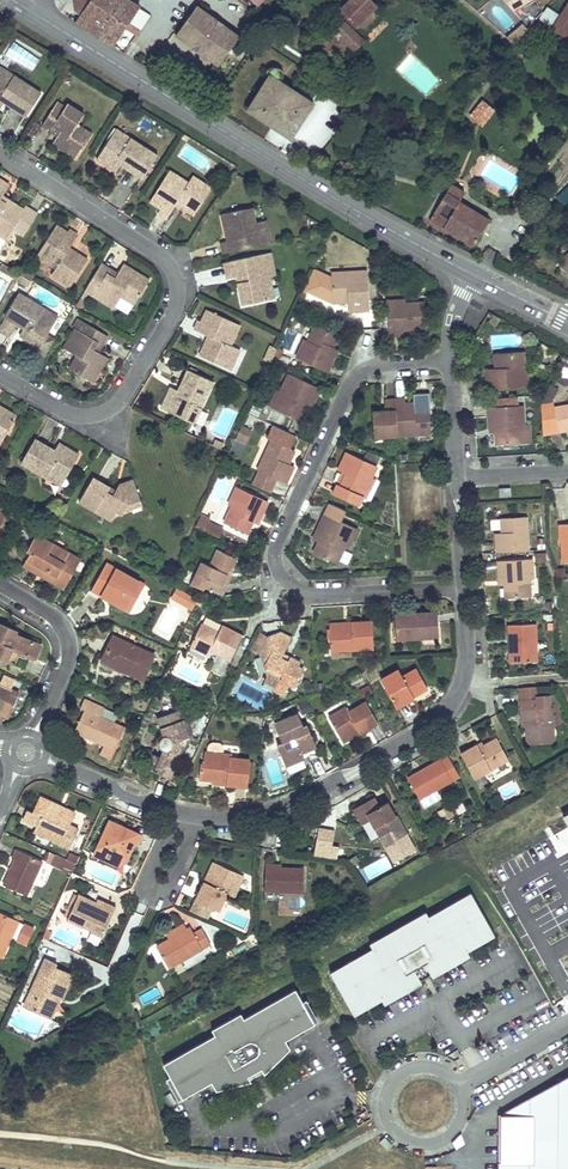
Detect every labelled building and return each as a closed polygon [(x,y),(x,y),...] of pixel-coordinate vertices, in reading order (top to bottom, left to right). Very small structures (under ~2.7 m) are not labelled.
[(72,0),(71,0),(74,10),(79,14),(83,7),(72,0)] [(83,7),(79,14),(74,21),(113,45),(124,28),(128,22),(138,6),(127,0),(88,0),(83,7)] [(350,46),(353,49),(362,40),(359,36),(380,16),(373,9),(376,6),(370,0),(349,0),(335,13),(344,22),(320,45),(335,61),(350,46)] [(517,0),(511,0),(506,2),(511,11),(520,6),(517,0)] [(199,2),(198,4),(197,6),(196,5),(175,33),(218,64),(238,35),(205,11),(207,7),(199,2)] [(138,6),(128,22),(139,29),(150,14),(138,6)] [(539,18),(550,25),(557,13),(546,6),(539,18)] [(554,31),(566,39),(567,36),(567,10),(554,31)] [(128,22),(124,28),(136,35),(139,29),(128,22)] [(517,23),(507,38),(516,43),(525,27),(517,23)] [(124,28),(113,45),(123,51),(136,35),(124,28)] [(39,94),(4,71),(0,77),(0,107),(3,103),(5,99),(10,103),(8,106),(24,117),(39,94)] [(271,75),(260,92),(249,109),(291,136),(312,102),(271,75)] [(494,110),(482,99),(469,114),(482,125),(494,110)] [(65,106),(56,100),(44,119),(60,130),(56,135),(52,142),(76,158),(88,139),(73,130),(77,124),(83,114),(66,104),(65,106)] [(322,116),(308,108),(293,139),(321,153),(332,131),(318,124),(322,116)] [(60,130),(44,119),(40,124),(56,135),(60,130)] [(73,130),(88,139),(92,133),(77,124),(73,130)] [(114,142),(120,131),(114,128),(108,138),(114,142)] [(114,142),(108,138),(96,158),(115,170),(120,164),(122,159),(128,163),(125,167),(143,178),(157,155),(120,131),(114,142)] [(187,182),(167,170),(148,201),(159,208),(157,212),(166,217),(175,203),(177,200),(185,204),(182,208),(193,214),(207,192),(200,187),(203,182),(191,175),(187,182)] [(0,179),(0,198),(2,195),(9,185),(0,179)] [(200,187),(207,192),(210,187),(203,182),(200,187)] [(2,195),(0,198),(0,199),(6,203),(8,199),(2,195)] [(455,206),(449,202),(442,198),(430,219),(474,245),(489,219),(458,201),(455,206)] [(10,233),(26,210),(8,199),(6,203),(0,199),(0,226),(10,233)] [(185,204),(177,200),(175,203),(182,208),(185,204)] [(247,224),(254,222),(251,206),(243,208),(247,224)] [(243,208),(220,212),(225,234),(230,233),(231,239),(226,240),(220,241),(223,253),(269,243),(265,220),(254,222),(247,224),(243,208)] [(67,232),(57,225),(37,256),(56,268),(51,275),(63,283),(67,277),(73,281),(87,259),(78,253),(75,257),(66,251),(69,248),(77,234),(69,229),(67,232)] [(6,240),(10,233),(0,226),(0,236),(6,240)] [(78,253),(69,248),(66,251),(75,257),(78,253)] [(271,252),(223,263),(227,278),(236,276),(242,275),(244,281),(238,283),(242,305),(268,300),(262,277),(269,276),(276,274),(271,252)] [(559,265),(567,273),(567,254),(559,265)] [(118,273),(102,263),(98,269),(114,279),(118,273)] [(114,279),(98,269),(85,291),(113,308),(121,296),(124,291),(137,299),(149,280),(123,264),(118,273),(114,279)] [(35,273),(21,265),(17,272),(23,276),(31,280),(35,273)] [(335,278),(335,290),(336,302),(345,302),(345,299),(350,299),(351,310),(370,309),(368,271),(349,272),(350,277),(335,278)] [(17,272),(10,287),(16,290),(23,276),(17,272)] [(262,277),(268,300),(275,298),(269,276),(262,277)] [(67,277),(63,283),(70,287),(73,281),(67,277)] [(137,299),(124,291),(121,296),(133,305),(137,299)] [(42,361),(51,346),(44,341),(55,324),(49,320),(52,314),(20,293),(5,316),(7,318),(12,321),(16,324),(19,326),(22,322),(27,326),(24,329),(20,336),(32,343),(27,351),(42,361)] [(408,328),(417,328),(426,328),(425,302),(407,303),(406,300),(388,301),(389,334),(408,334),(408,328)] [(239,323),(206,308),(201,320),(198,319),(193,329),(207,335),(212,337),(208,347),(203,345),(198,355),(222,366),(226,358),(231,361),(237,348),(230,344),(239,323)] [(59,318),(52,314),(49,320),(55,324),(59,318)] [(7,318),(0,329),(0,331),(8,336),(16,324),(12,321),(7,318)] [(78,331),(75,329),(64,349),(76,356),(81,358),(74,371),(93,382),(108,358),(99,352),(93,349),(103,334),(84,322),(78,331)] [(331,352),(334,344),(338,336),(316,325),(308,342),(305,341),(297,358),(326,372),(335,354),(331,352)] [(93,349),(99,352),(108,337),(103,334),(93,349)] [(212,337),(207,335),(203,345),(208,347),(212,337)] [(277,348),(270,345),(263,359),(270,362),(273,356),(277,348)] [(285,350),(278,347),(277,348),(273,356),(280,360),(285,350)] [(240,349),(237,348),(231,361),(226,358),(222,366),(230,370),(240,349)] [(521,367),(521,360),(521,353),(497,354),(497,368),(487,369),(488,389),(526,387),(525,366),(521,367)] [(81,358),(76,356),(69,368),(74,371),(81,358)] [(213,380),(190,369),(180,389),(173,386),(163,407),(183,416),(185,410),(197,415),(213,380)] [(299,420),(303,412),(307,404),(310,406),(319,388),(290,374),(274,408),(299,420)] [(277,390),(269,406),(274,408),(281,392),(277,390)] [(406,398),(395,399),(397,436),(431,434),(430,408),(415,408),(415,402),(407,402),(406,398)] [(395,399),(386,399),(386,410),(375,411),(375,437),(397,436),(395,399)] [(5,435),(18,414),(0,403),(0,431),(5,435)] [(564,407),(555,409),(550,410),(549,404),(540,405),(542,432),(559,429),(559,432),(567,430),(567,406),(564,407)] [(489,408),(491,426),(495,426),(495,432),(495,435),(496,444),(521,443),(521,425),(524,425),(523,406),(489,408)] [(197,415),(185,410),(183,416),(194,421),(197,415)] [(251,430),(241,425),(236,438),(246,442),(251,430)] [(521,425),(521,443),(529,443),(528,425),(524,425),(521,425)] [(50,446),(35,437),(21,462),(55,482),(61,471),(68,475),(80,454),(59,443),(55,449),(53,454),(48,451),(50,446)] [(220,448),(223,443),(215,439),(212,444),(220,448)] [(285,483),(289,475),(293,467),(287,464),(293,451),(272,441),(258,470),(285,483)] [(378,467),(348,452),(338,470),(343,472),(333,492),(354,502),(358,494),(367,498),(376,479),(374,477),(378,467)] [(61,471),(55,482),(62,486),(68,475),(61,471)] [(110,488),(93,477),(79,502),(111,520),(117,511),(122,514),(124,511),(127,505),(139,500),(131,480),(119,484),(116,491),(114,495),(108,492),(110,488)] [(231,506),(228,514),(224,522),(246,532),(254,515),(260,518),(267,501),(237,487),(229,505),(231,506)] [(510,496),(510,488),(499,488),(500,496),(510,496)] [(127,505),(124,511),(141,505),(139,500),(127,505)] [(358,529),(325,512),(313,539),(317,541),(313,552),(339,563),(345,547),(349,549),(358,529)] [(205,530),(209,523),(210,519),(201,514),(195,525),(205,530)] [(529,551),(527,517),(501,519),(502,534),(496,534),(497,553),(529,551)] [(209,523),(205,530),(218,536),(221,528),(209,523)] [(559,527),(560,543),(561,543),(562,564),(567,564),(567,526),(559,527)] [(48,553),(51,548),(53,544),(38,535),(29,551),(33,553),(26,565),(38,571),(41,566),(67,581),(79,559),(63,550),(58,559),(48,553)] [(58,559),(63,550),(53,544),(51,548),(48,553),(58,559)] [(238,558),(218,548),(210,564),(202,560),(196,571),(198,572),(194,580),(223,595),(234,573),(232,571),(238,558)] [(502,582),(503,591),(503,599),(529,597),(528,579),(532,579),(531,561),(497,563),(498,582),(502,582)] [(130,610),(137,598),(145,585),(107,563),(93,588),(130,610)] [(38,571),(64,586),(67,581),(41,566),(38,571)] [(192,610),(197,597),(174,588),(169,601),(192,610)] [(395,637),(404,636),(414,636),(414,639),(436,638),(434,613),(394,616),(395,637)] [(37,643),(36,642),(14,630),(16,628),(0,620),(0,655),(14,663),(19,654),(30,660),(37,645),(37,644),(37,643)] [(228,660),(235,648),(242,635),(222,624),(218,631),(201,622),(188,646),(206,655),(209,650),(228,660)] [(370,622),(360,623),(350,623),(350,627),(329,628),(329,651),(371,650),(370,622)] [(507,654),(507,659),(508,663),(534,662),(532,625),(506,626),(507,641),(510,641),(510,654),(507,654)] [(280,632),(273,634),(267,637),(271,648),(259,652),(267,674),(264,680),(275,686),(273,690),(282,695),(288,684),(293,687),(303,669),(298,667),(300,663),(290,657),(288,661),(280,657),(283,653),(291,637),(280,632)] [(105,654),(117,659),(129,665),(128,668),(143,675),(153,653),(114,635),(105,654)] [(271,648),(267,637),(259,652),(271,648)] [(206,655),(188,646),(184,654),(204,664),(208,656),(206,655)] [(105,654),(104,657),(128,668),(129,665),(117,659),(105,654)] [(412,696),(419,692),(426,688),(415,669),(401,678),(397,671),(380,681),(395,707),(412,697),(412,696)] [(0,685),(0,710),(3,702),(11,705),(17,692),(0,685)] [(362,697),(372,693),(368,685),(359,689),(362,697)] [(521,690),(522,702),(522,713),(526,713),(527,730),(527,747),(552,747),(551,711),(550,711),(549,699),(538,699),(538,689),(521,690)] [(104,710),(83,700),(79,709),(81,710),(79,717),(82,718),(73,736),(93,746),(91,748),(100,752),(99,754),(110,760),(112,757),(113,758),(126,729),(114,723),(101,717),(104,710)] [(377,724),(371,713),(365,702),(348,711),(346,707),(328,717),(340,740),(358,730),(360,733),(377,724)] [(189,736),(184,723),(179,709),(155,718),(160,728),(143,766),(169,778),(189,736)] [(101,717),(114,723),(118,716),(104,710),(101,717)] [(305,725),(303,726),(301,727),(297,718),(286,723),(289,729),(277,734),(281,744),(276,746),(285,767),(302,760),(300,755),(305,752),(303,747),(312,743),(305,725)] [(340,740),(342,743),(360,733),(358,730),(340,740)] [(93,746),(73,736),(72,738),(91,748),(93,746)] [(494,741),(485,746),(477,750),(475,747),(458,757),(472,780),(490,770),(505,762),(494,741)] [(207,753),(222,755),(223,749),(222,746),(219,743),(212,743),(209,744),(208,747),(207,753)] [(305,752),(314,749),(312,743),(303,747),(305,752)] [(199,777),(212,778),(220,779),(219,784),(246,787),(249,761),(230,759),(230,756),(222,755),(207,753),(205,753),(203,764),(200,764),(199,777)] [(454,781),(448,770),(442,759),(402,781),(414,804),(454,781)] [(494,776),(509,768),(505,762),(490,770),(494,776)] [(347,799),(351,806),(366,799),(363,792),(347,799)] [(68,826),(74,815),(39,799),(32,814),(26,811),(22,820),(36,826),(34,832),(69,848),(77,830),(68,826)] [(392,820),(388,812),(383,804),(375,809),(370,800),(349,812),(355,822),(363,817),(366,823),(375,840),(386,833),(382,825),(392,820)] [(355,822),(358,827),(366,823),(363,817),(355,822)] [(109,821),(103,834),(97,847),(99,849),(102,858),(101,860),(117,867),(121,860),(125,862),(132,848),(126,845),(129,840),(135,843),(137,844),(141,835),(109,821)] [(507,844),(523,839),(518,824),(502,830),(507,844)] [(338,845),(333,845),(334,829),(316,828),(315,856),(337,857),(338,845)] [(129,840),(126,845),(132,848),(135,843),(129,840)] [(550,842),(538,849),(542,855),(554,848),(550,842)] [(523,872),(529,882),(532,880),(536,887),(533,889),(537,896),(541,895),(548,907),(545,909),(553,922),(567,914),(565,911),(567,910),(567,885),(566,882),(567,881),(567,845),(523,872)] [(97,847),(93,856),(101,860),(102,858),(99,849),(97,847)] [(15,851),(13,855),(12,859),(14,860),(3,886),(27,896),(41,862),(15,851)] [(72,872),(76,860),(50,851),(46,863),(72,872)] [(215,866),(213,865),(204,884),(207,885),(215,866)] [(228,897),(232,886),(237,876),(215,866),(207,885),(204,884),(190,913),(206,920),(211,910),(217,913),(225,895),(228,897)] [(280,870),(264,869),(263,894),(278,895),(303,896),(304,871),(280,870)] [(232,898),(241,878),(237,876),(232,886),(228,897),(232,898)] [(492,925),(466,883),(425,908),(422,903),(367,936),(369,941),(328,966),(353,1009),(380,992),(383,997),(420,974),(417,969),(427,963),(430,968),(467,946),(464,941),(492,925)] [(95,901),(78,894),(67,917),(91,928),(90,930),(101,935),(115,906),(97,898),(95,901)] [(277,906),(278,895),(263,894),(262,905),(277,906)] [(8,917),(0,914),(0,957),(2,958),(19,922),(8,917)] [(18,941),(23,943),(27,945),(34,929),(25,925),(18,941)] [(183,926),(166,937),(168,941),(185,931),(183,926)] [(200,929),(196,932),(192,934),(189,929),(185,931),(168,941),(155,949),(167,970),(209,945),(200,929)] [(56,997),(59,998),(61,1000),(72,975),(55,967),(56,964),(45,959),(23,1007),(47,1018),(56,997)] [(292,985),(241,1015),(238,1010),(209,1027),(212,1032),(161,1063),(181,1096),(210,1079),(215,1087),(250,1078),(246,1071),(259,1063),(263,1070),(288,1044),(283,1036),(312,1018),(292,985)] [(47,1018),(52,1020),(61,1000),(56,997),(47,1018)] [(501,1104),(502,1161),(543,1161),(543,1166),(558,1166),(558,1163),(567,1164),(567,1065),(501,1104)] [(367,1111),(353,1118),(358,1126),(371,1119),(367,1111)]
